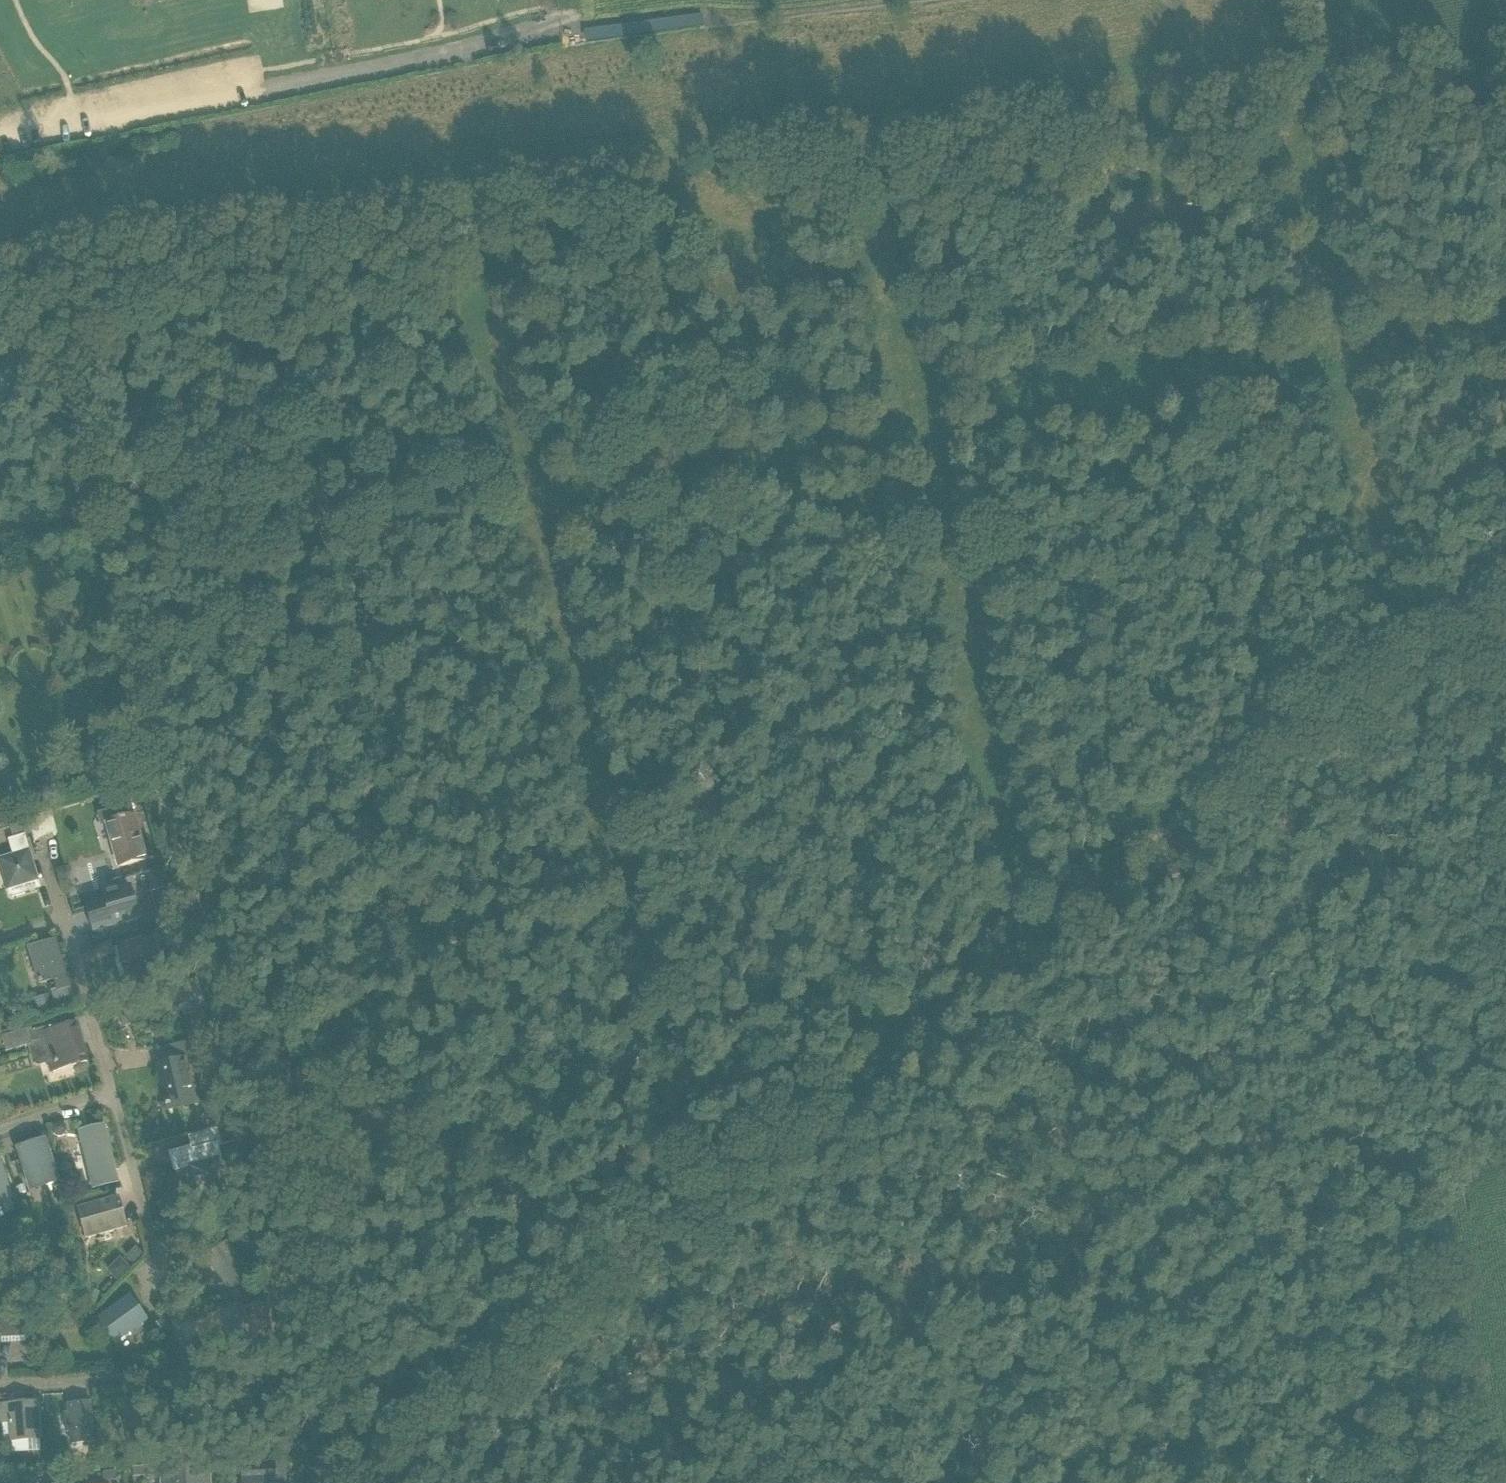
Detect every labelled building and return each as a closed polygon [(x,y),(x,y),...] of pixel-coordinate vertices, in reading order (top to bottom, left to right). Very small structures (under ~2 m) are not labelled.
[(133,817),(106,825),(118,867),(145,859),(133,817)] [(0,860),(0,864),(6,885),(8,890),(9,894),(12,896),(39,888),(37,881),(28,852),(28,851),(23,836),(30,834),(26,820),(7,825),(12,840),(9,841),(14,856),(4,859),(0,860)] [(91,905),(87,906),(94,931),(137,918),(128,888),(103,895),(105,901),(91,905)] [(121,947),(124,957),(132,984),(162,975),(150,938),(121,947)] [(54,941),(29,949),(39,983),(54,978),(58,990),(67,987),(54,941)] [(49,995),(33,999),(37,1013),(53,1008),(49,995)] [(86,1061),(76,1024),(53,1030),(52,1026),(27,1034),(26,1032),(2,1039),(5,1052),(28,1046),(33,1064),(38,1067),(49,1064),(49,1066),(54,1065),(59,1061),(70,1058),(72,1065),(86,1061)] [(146,1038),(136,1041),(139,1050),(149,1047),(146,1038)] [(206,1043),(198,1045),(199,1051),(202,1052),(207,1051),(206,1043)] [(185,1059),(156,1066),(165,1102),(164,1103),(165,1107),(171,1105),(170,1104),(193,1099),(195,1104),(196,1104),(185,1059)] [(213,1116),(211,1120),(214,1128),(225,1125),(222,1114),(213,1116)] [(59,1137),(65,1134),(65,1127),(60,1123),(53,1127),(53,1134),(59,1137)] [(79,1133),(80,1138),(93,1190),(117,1184),(103,1127),(79,1133)] [(58,1182),(50,1159),(44,1140),(17,1149),(24,1168),(31,1191),(46,1186),(58,1182)] [(189,1147),(168,1153),(171,1165),(186,1161),(188,1166),(196,1196),(229,1187),(220,1157),(217,1143),(190,1150),(189,1147)] [(3,1213),(15,1210),(0,1164),(0,1203),(3,1213)] [(25,1187),(16,1190),(19,1201),(28,1198),(25,1187)] [(126,1226),(118,1199),(78,1210),(85,1238),(126,1226)] [(73,1215),(60,1218),(63,1230),(76,1226),(73,1215)] [(206,1260),(209,1263),(227,1287),(233,1295),(253,1280),(226,1244),(206,1260)] [(136,1267),(145,1257),(136,1249),(127,1258),(136,1267)] [(273,1286),(264,1288),(266,1296),(275,1294),(273,1286)] [(100,1294),(90,1289),(83,1303),(93,1308),(100,1294)] [(130,1297),(97,1320),(114,1343),(146,1320),(130,1297)] [(157,1322),(151,1326),(157,1334),(163,1330),(157,1322)] [(22,1327),(12,1328),(13,1341),(23,1341),(22,1327)] [(0,1405),(0,1424),(6,1424),(7,1442),(40,1439),(37,1403),(0,1405)] [(68,1405),(70,1425),(71,1443),(93,1441),(89,1403),(68,1405)] [(236,1459),(228,1460),(229,1472),(237,1471),(236,1459)] [(65,1473),(65,1462),(49,1463),(50,1474),(65,1473)] [(242,1464),(242,1482),(283,1482),(282,1463),(279,1463),(242,1464)] [(48,1464),(35,1466),(36,1475),(49,1473),(48,1464)] [(141,1467),(128,1468),(129,1476),(141,1475),(141,1467)] [(159,1472),(160,1482),(211,1482),(210,1469),(159,1472)] [(103,1482),(107,1482),(116,1482),(115,1472),(103,1474),(103,1482)]
